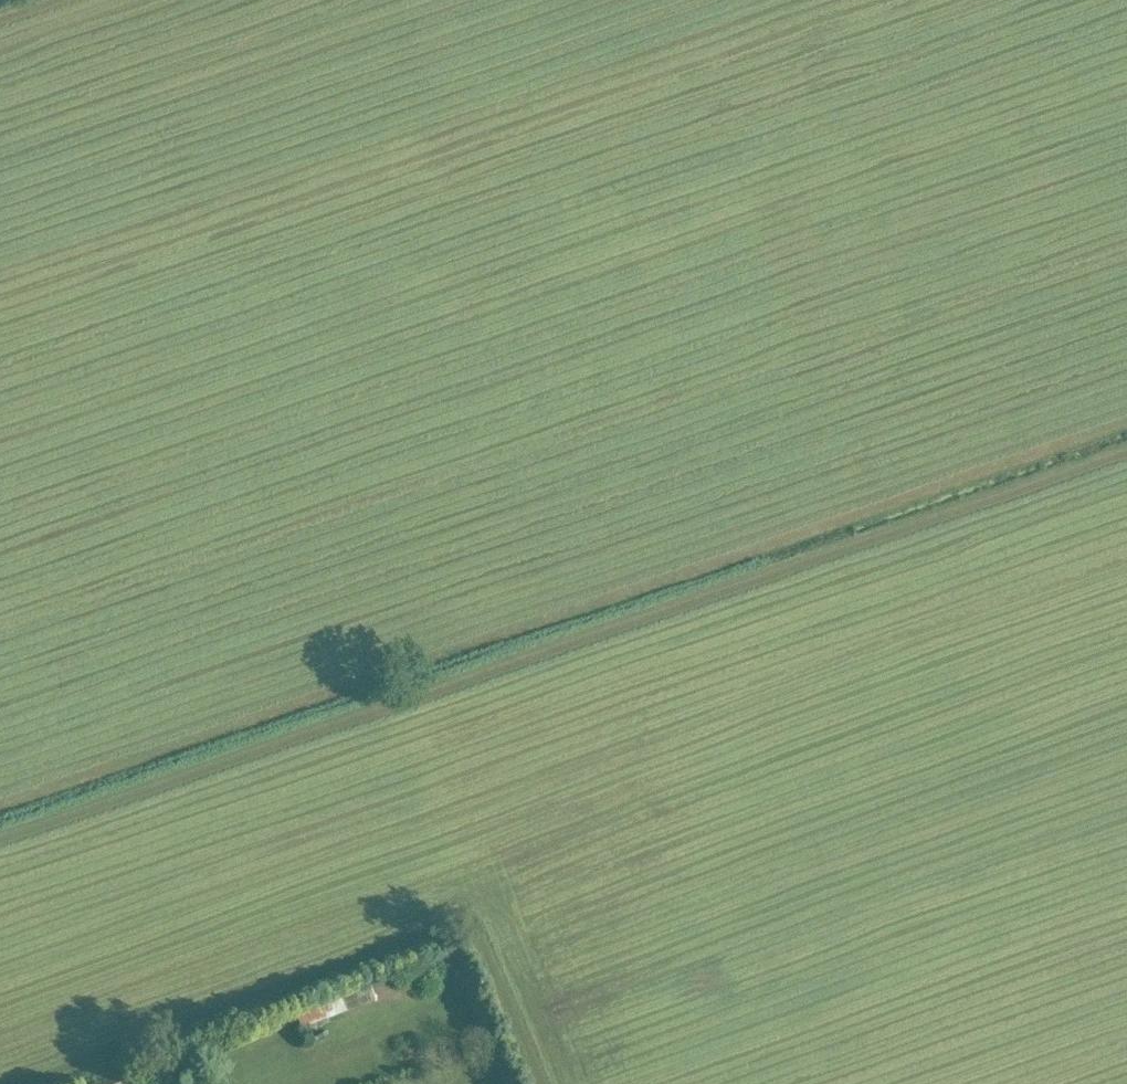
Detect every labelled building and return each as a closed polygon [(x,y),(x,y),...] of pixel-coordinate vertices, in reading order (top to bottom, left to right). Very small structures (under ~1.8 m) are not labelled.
[(124,1074),(98,1083),(128,1083),(124,1074)]
